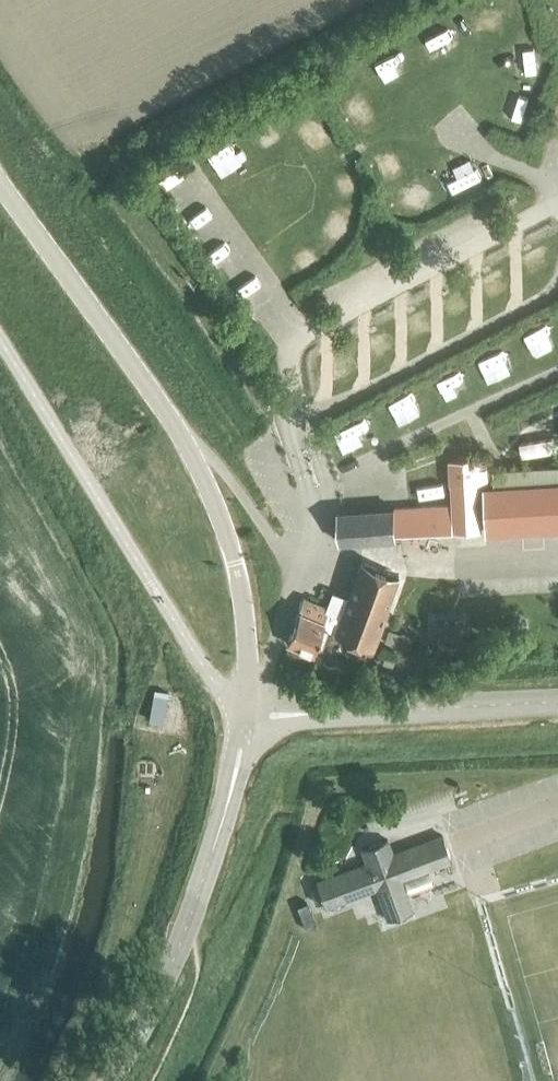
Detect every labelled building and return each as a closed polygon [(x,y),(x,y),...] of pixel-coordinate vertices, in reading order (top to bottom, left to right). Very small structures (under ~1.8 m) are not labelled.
[(506,0),(485,0),(485,11),(506,10),(506,0)] [(545,28),(518,31),(521,57),(548,54),(545,28)] [(513,79),(505,100),(527,107),(534,87),(513,79)] [(275,128),(296,121),(290,103),(269,109),(275,128)] [(227,158),(245,149),(238,132),(219,140),(227,158)] [(200,138),(189,144),(200,164),(212,158),(200,138)] [(471,140),(445,148),(452,170),(478,161),(471,140)] [(435,242),(456,231),(450,219),(429,230),(435,242)] [(557,231),(557,229),(554,220),(533,229),(538,240),(557,231)] [(304,242),(296,247),(303,256),(323,243),(309,222),(296,230),(304,242)] [(252,276),(268,266),(263,258),(247,267),(252,276)] [(412,310),(430,304),(426,292),(408,299),(412,310)] [(483,339),(491,360),(515,351),(507,329),(483,339)] [(398,394),(416,386),(411,376),(393,384),(398,394)] [(532,439),(555,436),(553,425),(531,428),(532,439)] [(452,482),(453,503),(455,529),(482,528),(480,482),(490,481),(488,457),(448,459),(450,482),(452,482)] [(557,528),(557,483),(487,488),(490,532),(557,528)] [(397,533),(455,529),(453,503),(396,506),(397,533)] [(398,540),(397,533),(396,506),(337,509),(339,543),(398,540)] [(416,555),(440,556),(441,545),(417,543),(416,555)] [(334,609),(326,630),(335,633),(335,635),(373,649),(388,607),(387,607),(398,574),(361,560),(343,613),(334,609)] [(326,630),(334,609),(303,597),(287,643),(313,653),(317,644),(321,645),(326,630)] [(156,676),(155,705),(172,705),(173,676),(156,676)] [(402,878),(451,860),(442,835),(393,853),(388,839),(363,848),(368,863),(317,881),(326,906),(377,887),(388,918),(414,909),(402,878)]
